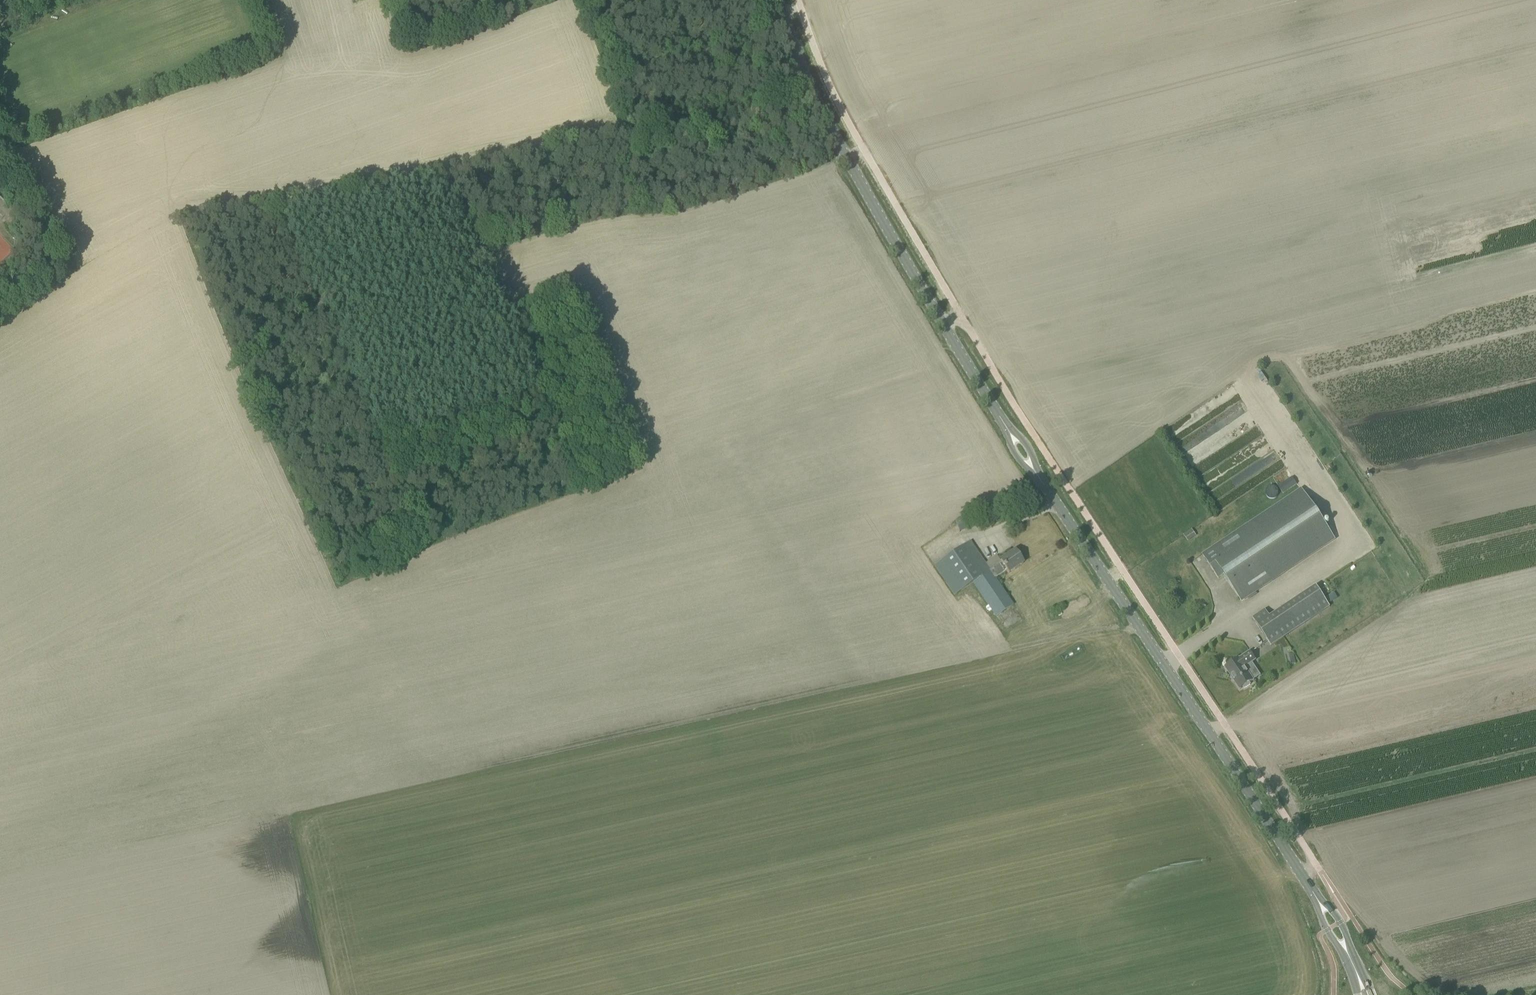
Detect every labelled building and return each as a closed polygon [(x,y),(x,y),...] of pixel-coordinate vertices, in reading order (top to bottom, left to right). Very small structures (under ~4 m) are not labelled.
[(1232,442),(1222,426),(1249,411),(1242,400),(1228,408),(1220,394),(1166,426),(1190,467),(1232,442)] [(1287,496),(1299,489),(1266,435),(1197,476),(1216,508),(1274,474),(1287,496)] [(1203,556),(1218,579),(1224,575),(1241,601),(1334,539),(1302,490),(1203,556)] [(1192,530),(1184,535),(1188,541),(1196,536),(1192,530)] [(934,566),(954,596),(973,583),(995,617),(1013,605),(995,578),(1006,570),(1009,573),(1023,563),(1015,551),(1000,561),(1001,563),(990,571),(970,541),(934,566)] [(1252,619),(1271,646),(1330,607),(1316,587),(1264,621),(1259,614),(1252,619)] [(1225,668),(1240,690),(1243,687),(1244,689),(1250,685),(1249,683),(1253,681),(1249,674),(1250,672),(1252,670),(1252,668),(1252,665),(1251,663),(1255,660),(1250,652),(1243,657),(1243,658),(1240,660),(1239,659),(1225,668)] [(1294,654),(1286,655),(1288,665),(1295,664),(1294,654)]
